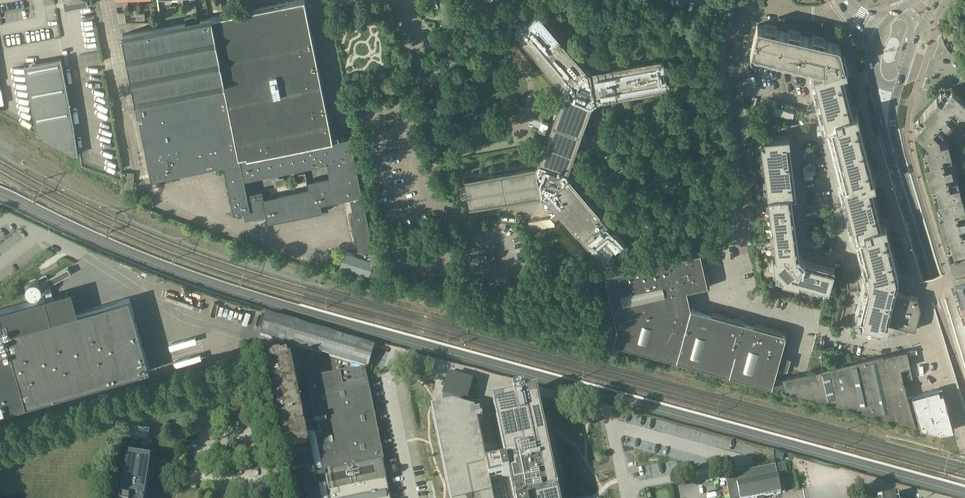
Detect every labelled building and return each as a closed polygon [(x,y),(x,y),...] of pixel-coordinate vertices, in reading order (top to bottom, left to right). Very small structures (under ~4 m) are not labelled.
[(68,3),(67,3),(69,10),(88,7),(87,0),(68,0),(68,3)] [(118,12),(119,22),(126,22),(124,12),(118,12)] [(539,160),(536,162),(464,175),(470,205),(542,192),(545,193),(544,193),(559,210),(550,218),(528,222),(530,232),(555,227),(554,222),(564,235),(573,227),(592,249),(593,248),(605,264),(628,245),(615,229),(568,174),(568,168),(576,144),(593,149),(596,140),(580,134),(592,101),(596,97),(666,85),(661,56),(591,69),(585,67),(539,12),(517,32),(516,31),(515,32),(563,88),(564,91),(563,91),(551,125),(545,122),(542,130),(548,133),(539,160)] [(197,14),(185,16),(188,31),(200,29),(197,14)] [(757,24),(750,53),(751,53),(756,55),(818,70),(818,73),(846,67),(848,66),(845,53),(845,54),(842,54),(841,47),(840,46),(840,45),(839,45),(839,44),(838,44),(837,43),(824,40),(825,38),(813,35),(812,37),(800,34),(801,32),(789,29),(788,31),(776,29),(777,26),(765,23),(764,26),(757,24)] [(819,74),(814,75),(815,82),(816,86),(825,120),(827,127),(831,126),(846,184),(860,181),(871,178),(873,177),(859,119),(857,112),(853,113),(850,104),(848,94),(848,93),(845,85),(843,75),(847,74),(846,67),(818,73),(819,74)] [(940,142),(939,136),(943,132),(938,127),(943,122),(948,126),(952,121),(947,117),(952,112),(957,116),(961,111),(964,112),(964,99),(952,88),(948,92),(945,89),(942,93),(938,97),(937,97),(922,114),(915,123),(918,126),(914,130),(928,142),(929,145),(940,142)] [(765,143),(761,144),(776,255),(773,256),(775,272),(778,272),(783,278),(782,280),(798,285),(799,282),(818,287),(829,290),(834,270),(835,267),(805,259),(804,259),(799,253),(799,252),(791,195),(796,195),(789,141),(790,141),(789,134),(764,137),(765,143)] [(939,195),(940,200),(962,195),(957,177),(951,179),(949,172),(955,171),(954,164),(948,166),(946,159),(952,158),(948,140),(940,142),(929,145),(926,146),(927,151),(923,152),(926,163),(925,163),(931,186),(932,186),(934,197),(939,195)] [(846,184),(842,185),(844,192),(852,227),(853,231),(854,234),(855,238),(859,237),(869,275),(869,276),(860,315),(864,316),(862,322),(886,328),(888,322),(884,321),(892,290),(895,291),(898,276),(898,275),(897,269),(887,230),(887,229),(886,225),(886,223),(881,224),(871,185),(876,184),(874,177),(873,177),(871,178),(860,181),(846,184)] [(962,195),(940,200),(941,205),(937,206),(940,217),(939,217),(945,239),(948,250),(952,248),(954,254),(964,251),(964,232),(963,226),(964,225),(964,218),(961,219),(960,213),(964,211),(964,208),(962,195)] [(691,308),(691,307),(687,291),(710,286),(702,252),(605,274),(617,329),(614,343),(677,361),(691,308)] [(47,279),(50,285),(71,273),(68,267),(47,279)] [(958,296),(964,294),(964,284),(955,287),(958,296)] [(892,290),(884,321),(888,322),(895,324),(914,329),(915,329),(916,328),(921,308),(918,298),(918,297),(912,295),(895,291),(892,290)] [(0,310),(0,412),(26,405),(95,385),(150,370),(141,340),(130,298),(79,312),(52,320),(49,311),(45,297),(0,310)] [(729,375),(744,320),(712,311),(712,313),(691,308),(677,361),(729,375)] [(368,367),(374,348),(267,315),(261,335),(368,367)] [(745,320),(744,320),(729,375),(772,387),(777,368),(787,370),(791,358),(782,356),(787,338),(784,337),(782,334),(783,331),(755,323),(754,325),(744,322),(745,320)] [(801,374),(782,378),(785,390),(861,411),(915,426),(916,425),(908,398),(904,381),(913,378),(907,350),(883,356),(870,358),(807,373),(802,374),(801,374)] [(365,368),(306,380),(315,423),(309,424),(304,425),(291,362),(288,363),(288,361),(281,363),(280,359),(275,360),(274,356),(267,357),(268,362),(269,367),(288,462),(289,462),(297,497),(389,497),(382,460),(384,459),(365,368)] [(449,372),(442,398),(466,405),(474,379),(449,372)] [(912,397),(908,398),(916,425),(915,426),(920,427),(921,427),(941,432),(953,430),(953,429),(948,409),(946,401),(943,392),(940,393),(939,390),(939,389),(912,396),(912,397)] [(158,394),(148,396),(149,403),(149,405),(160,403),(160,402),(158,394)] [(432,412),(449,497),(557,497),(541,418),(536,396),(527,398),(525,399),(524,395),(513,398),(513,399),(513,401),(494,405),(496,417),(506,465),(486,469),(478,427),(486,425),(486,422),(483,422),(482,415),(478,416),(477,414),(454,407),(432,412)] [(183,415),(176,414),(175,427),(181,428),(183,415)] [(150,462),(129,459),(123,497),(145,497),(150,462)] [(726,482),(729,497),(757,497),(781,493),(778,476),(775,465),(725,475),(726,482)]
